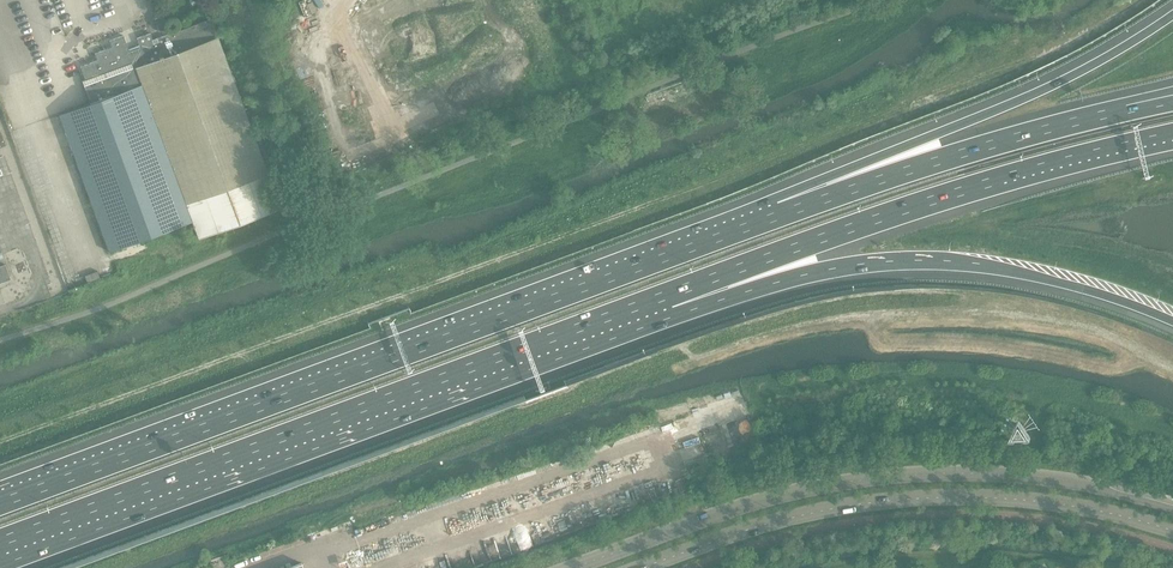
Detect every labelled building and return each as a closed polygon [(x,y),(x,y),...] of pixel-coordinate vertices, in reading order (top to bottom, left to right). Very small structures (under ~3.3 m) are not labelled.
[(301,8),(305,21),(329,12),(325,0),(322,0),(301,8)] [(521,3),(525,13),(548,5),(546,0),(528,0),(521,3)] [(719,14),(740,6),(738,0),(714,0),(719,14)] [(548,5),(525,13),(529,25),(552,16),(548,5)] [(506,13),(500,15),(502,22),(509,19),(506,13)] [(164,16),(162,17),(155,19),(160,32),(169,28),(164,16)] [(357,18),(350,21),(353,28),(360,25),(357,18)] [(91,103),(60,115),(110,252),(194,221),(200,238),(282,209),(212,19),(162,37),(153,41),(151,34),(138,39),(140,45),(129,49),(124,36),(111,41),(113,47),(96,54),(98,61),(82,67),(87,80),(83,82),(91,103)] [(509,19),(502,22),(505,28),(511,26),(509,19)] [(333,22),(309,31),(313,42),(337,33),(333,22)] [(360,25),(353,28),(355,34),(362,32),(360,25)] [(337,33),(313,42),(317,53),(341,44),(337,33)] [(365,40),(358,42),(361,49),(367,47),(365,40)] [(341,44),(317,53),(321,64),(345,55),(341,44)] [(367,47),(361,49),(363,56),(370,53),(367,47)] [(345,55),(321,64),(325,74),(349,66),(345,55)] [(373,62),(366,64),(368,71),(375,68),(373,62)] [(349,66),(325,74),(329,85),(353,77),(349,66)] [(375,68),(368,71),(371,78),(378,75),(375,68)] [(353,77),(329,85),(333,97),(357,88),(353,77)] [(449,80),(426,88),(436,116),(458,107),(449,80)] [(426,88),(404,96),(414,123),(436,116),(426,88)] [(404,96),(383,104),(393,131),(414,123),(404,96)] [(0,267),(0,283),(11,279),(5,265),(0,267)]
